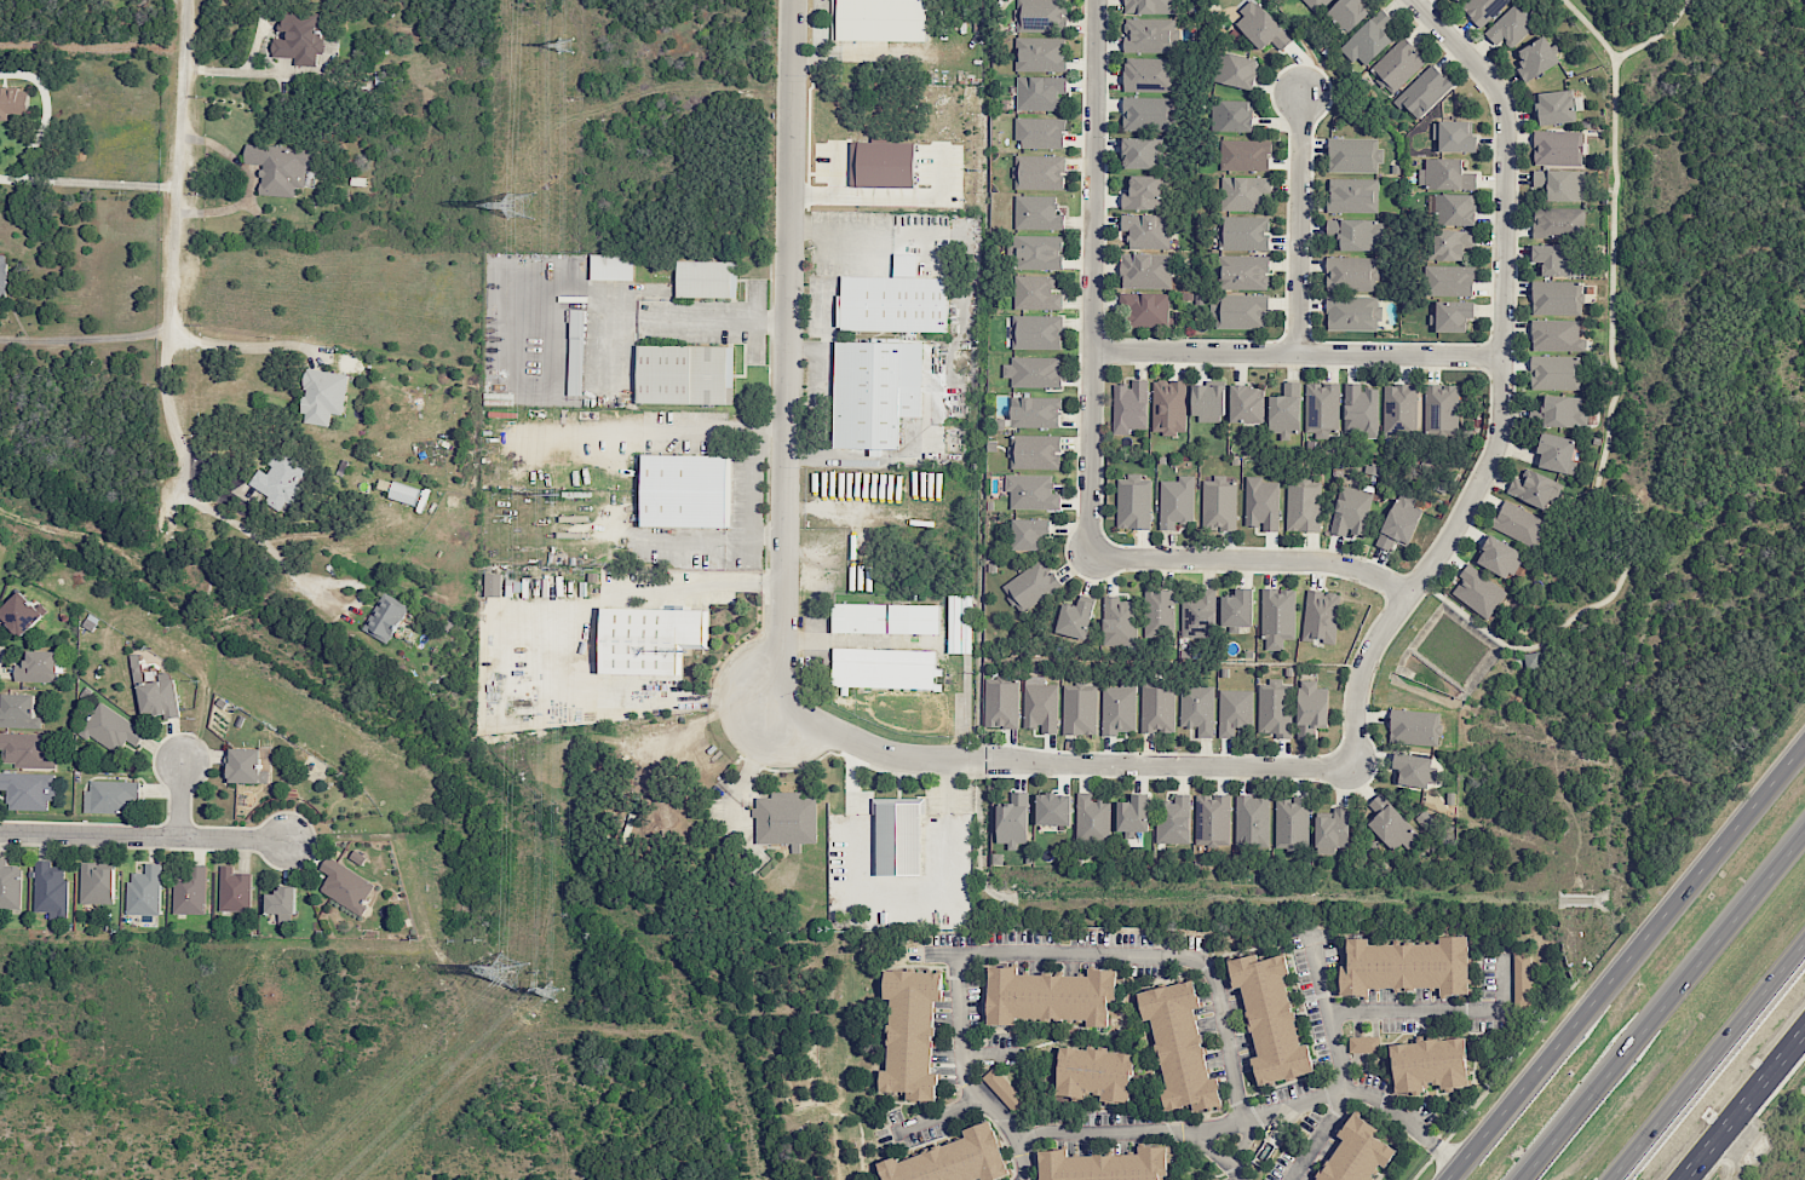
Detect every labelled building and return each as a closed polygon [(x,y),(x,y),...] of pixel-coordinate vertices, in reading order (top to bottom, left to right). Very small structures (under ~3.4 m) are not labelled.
[(830,40),(926,41),(926,0),(832,0),(830,40)] [(1015,32),(1065,32),(1066,0),(1016,0),(1015,32)] [(1126,14),(1175,13),(1175,0),(1126,0),(1126,14)] [(1255,0),(1233,21),(1260,50),(1270,41),(1280,51),(1292,40),(1255,0)] [(1329,0),(1303,0),(1315,13),(1329,0)] [(1348,32),(1371,11),(1362,0),(1339,0),(1327,11),(1348,32)] [(1511,0),(1466,0),(1460,6),(1480,28),(1511,0)] [(1496,46),(1503,39),(1511,48),(1536,25),(1515,3),(1484,33),(1496,46)] [(1342,47),(1363,68),(1392,40),(1383,30),(1393,20),(1381,8),(1342,47)] [(271,56),(294,57),(294,65),(317,66),(318,54),(319,54),(320,13),(279,12),(278,35),(272,35),(271,56)] [(1174,53),(1174,19),(1124,18),(1123,52),(1174,53)] [(1368,71),(1391,95),(1427,61),(1404,36),(1368,71)] [(1524,82),(1560,63),(1545,36),(1517,50),(1523,62),(1516,66),(1524,82)] [(1015,71),(1065,71),(1065,37),(1015,38),(1015,71)] [(1252,91),(1257,75),(1254,74),(1258,60),(1221,50),(1212,80),(1252,91)] [(1124,92),(1172,91),(1172,58),(1124,58),(1124,92)] [(1418,121),(1452,84),(1430,63),(1396,100),(1418,121)] [(1066,77),(1017,76),(1016,110),(1057,111),(1057,92),(1066,92),(1066,77)] [(10,120),(10,114),(28,114),(28,87),(0,87),(0,120),(10,120)] [(1538,125),(1575,123),(1574,90),(1536,92),(1538,125)] [(1168,98),(1123,97),(1122,130),(1168,130),(1168,98)] [(1252,132),(1252,101),(1212,100),(1211,131),(1252,132)] [(1064,149),(1064,118),(1017,118),(1016,148),(1064,149)] [(1436,152),(1477,151),(1477,136),(1470,136),(1470,121),(1436,121),(1436,152)] [(1533,163),(1581,164),(1582,132),(1534,131),(1533,163)] [(1123,168),(1162,169),(1162,138),(1123,137),(1123,168)] [(1381,172),(1381,148),(1378,148),(1378,138),(1328,138),(1328,172),(1381,172)] [(1220,170),(1270,170),(1270,140),(1220,140),(1220,170)] [(850,142),(850,186),(913,188),(913,143),(850,142)] [(295,197),(295,186),(304,187),(304,166),(314,167),(315,148),(245,145),(245,164),(261,164),(260,195),(295,197)] [(1064,156),(1014,156),(1014,189),(1064,189),(1064,156)] [(1462,159),(1425,158),(1425,169),(1418,169),(1418,189),(1476,189),(1476,170),(1462,170),(1462,159)] [(1547,201),(1583,201),(1584,171),(1533,170),(1533,187),(1547,187),(1547,201)] [(1161,175),(1130,176),(1130,193),(1121,193),(1121,210),(1161,209),(1161,175)] [(1270,177),(1220,176),(1220,210),(1261,211),(1261,193),(1270,193),(1270,177)] [(1377,212),(1378,179),(1328,178),(1328,211),(1377,212)] [(1475,225),(1474,194),(1433,195),(1433,226),(1475,225)] [(1056,196),(1015,195),(1015,229),(1064,230),(1064,214),(1055,214),(1056,196)] [(1533,208),(1533,236),(1583,237),(1584,209),(1533,208)] [(1169,247),(1167,213),(1120,216),(1121,231),(1128,230),(1129,249),(1169,247)] [(1269,217),(1219,216),(1219,249),(1268,250),(1269,217)] [(1327,219),(1326,236),(1338,236),(1338,250),(1384,251),(1385,221),(1327,219)] [(1463,260),(1463,247),(1474,247),(1474,230),(1431,230),(1431,260),(1463,260)] [(1062,269),(1063,236),(1013,235),(1013,269),(1062,269)] [(1542,276),(1575,276),(1575,245),(1532,245),(1532,262),(1542,262),(1542,276)] [(841,276),(840,295),(835,295),(835,327),(840,327),(840,330),(948,333),(949,277),(916,277),(916,253),(893,253),(892,277),(841,276)] [(1171,288),(1171,254),(1121,253),(1120,287),(1171,288)] [(591,254),(591,280),(633,280),(633,254),(591,254)] [(1269,256),(1219,255),(1219,289),(1268,290),(1269,256)] [(1326,291),(1377,291),(1377,257),(1326,257),(1326,291)] [(677,260),(677,297),(736,298),(737,261),(677,260)] [(1473,294),(1473,266),(1423,265),(1423,294),(1473,294)] [(1062,293),(1054,293),(1054,276),(1014,275),(1014,309),(1062,310),(1062,293)] [(1582,315),(1582,282),(1532,281),(1532,315),(1582,315)] [(1168,327),(1169,294),(1122,293),(1122,326),(1168,327)] [(1267,295),(1220,295),(1220,305),(1214,305),(1214,329),(1267,329),(1267,295)] [(1379,297),(1327,296),(1327,330),(1378,331),(1379,297)] [(1474,302),(1437,301),(1436,332),(1466,332),(1466,318),(1474,318),(1474,302)] [(570,309),(568,396),(582,396),(585,310),(570,309)] [(1011,315),(1011,349),(1061,350),(1062,316),(1011,315)] [(1531,350),(1586,351),(1586,339),(1579,339),(1579,320),(1532,320),(1531,350)] [(835,341),(833,448),(898,449),(899,418),(919,418),(921,344),(835,341)] [(637,345),(637,403),(732,404),(734,346),(637,345)] [(1578,388),(1577,355),(1530,356),(1530,388),(1578,388)] [(1011,387),(1060,388),(1061,358),(1011,356),(1011,364),(1003,364),(1002,377),(1011,378),(1011,387)] [(343,415),(348,374),(307,369),(300,422),(329,426),(331,413),(343,415)] [(1148,429),(1147,379),(1130,380),(1130,384),(1113,385),(1114,434),(1129,434),(1129,429),(1148,429)] [(1153,380),(1152,433),(1185,434),(1187,381),(1153,380)] [(1300,433),(1300,382),(1282,382),(1282,396),(1269,396),(1269,432),(1279,432),(1279,440),(1289,440),(1289,433),(1300,433)] [(1305,434),(1338,435),(1339,383),(1306,383),(1305,434)] [(1378,389),(1360,389),(1360,383),(1344,383),(1344,432),(1356,432),(1356,438),(1377,438),(1378,389)] [(1418,385),(1383,384),(1383,434),(1417,434),(1418,385)] [(1457,430),(1458,386),(1437,386),(1437,384),(1425,384),(1424,429),(1457,430)] [(1193,385),(1193,421),(1225,422),(1225,385),(1193,385)] [(1230,422),(1264,423),(1265,387),(1231,386),(1230,422)] [(1581,408),(1581,396),(1543,395),(1542,426),(1588,427),(1588,408),(1581,408)] [(1010,428),(1060,427),(1059,396),(1010,397),(1010,428)] [(1577,462),(1570,460),(1575,440),(1542,431),(1536,453),(1541,454),(1538,466),(1574,476),(1577,462)] [(1060,436),(1011,435),(1011,468),(1060,469),(1060,436)] [(246,485),(285,510),(310,470),(279,449),(264,472),(258,468),(246,485)] [(642,454),(640,526),(725,528),(726,455),(642,454)] [(1522,480),(1514,477),(1507,493),(1552,512),(1564,484),(1526,469),(1522,480)] [(1010,509),(1060,509),(1060,493),(1053,493),(1053,475),(1005,475),(1005,491),(1010,491),(1010,509)] [(1194,476),(1178,475),(1178,481),(1160,481),(1159,530),(1175,531),(1176,521),(1193,522),(1194,476)] [(1245,525),(1263,526),(1263,531),(1278,531),(1279,482),(1262,482),(1262,476),(1246,476),(1245,525)] [(1117,529),(1150,528),(1150,477),(1117,477),(1117,529)] [(1237,481),(1203,480),(1202,529),(1235,530),(1237,481)] [(416,506),(421,489),(392,481),(388,498),(416,506)] [(1287,484),(1286,531),(1319,532),(1320,484),(1287,484)] [(1330,533),(1347,537),(1348,533),(1364,536),(1373,491),(1340,485),(1330,533)] [(1408,547),(1423,509),(1414,505),(1416,498),(1397,491),(1376,545),(1390,551),(1394,541),(1408,547)] [(1534,547),(1546,520),(1503,500),(1491,527),(1534,547)] [(1050,519),(1013,519),(1012,550),(1039,550),(1039,535),(1050,535),(1050,519)] [(1524,553),(1490,535),(1476,562),(1509,580),(1524,553)] [(1004,582),(1011,592),(1007,594),(1018,613),(1062,587),(1044,558),(1004,582)] [(1449,591),(1486,620),(1507,593),(1470,564),(1449,591)] [(501,573),(485,573),(484,596),(500,597),(501,573)] [(505,590),(528,590),(528,580),(505,579),(505,590)] [(1222,596),(1222,627),(1253,627),(1253,588),(1235,588),(1236,596),(1222,596)] [(1144,589),(1143,637),(1173,638),(1173,590),(1144,589)] [(1262,649),(1282,649),(1282,639),(1295,639),(1295,589),(1262,589),(1262,649)] [(44,613),(20,590),(0,611),(0,618),(21,638),(44,613)] [(1181,637),(1214,638),(1215,592),(1182,591),(1181,637)] [(1302,641),(1335,643),(1339,593),(1305,591),(1302,641)] [(409,607),(383,592),(362,629),(388,644),(409,607)] [(948,595),(947,652),(971,654),(971,595),(948,595)] [(1102,644),(1134,644),(1135,601),(1117,601),(1117,596),(1103,596),(1102,644)] [(1085,640),(1094,603),(1078,599),(1076,607),(1062,603),(1055,633),(1085,640)] [(833,603),(832,633),(939,634),(939,604),(833,603)] [(602,608),(600,673),(682,675),(682,649),(708,649),(708,610),(602,608)] [(833,649),(832,685),(840,685),(840,696),(849,697),(849,687),(941,690),(942,684),(932,683),(932,677),(942,677),(942,668),(935,668),(935,651),(833,649)] [(58,682),(58,651),(26,650),(26,665),(15,665),(15,682),(58,682)] [(177,717),(173,672),(157,673),(158,682),(138,684),(141,715),(163,713),(163,719),(177,717)] [(1023,727),(1041,727),(1041,733),(1057,733),(1057,684),(1044,684),(1044,676),(1024,676),(1023,727)] [(1258,684),(1258,732),(1273,732),(1273,738),(1288,738),(1288,687),(1277,687),(1277,679),(1268,679),(1268,684),(1258,684)] [(1135,732),(1136,680),(1120,680),(1120,686),(1102,686),(1101,736),(1117,736),(1117,732),(1135,732)] [(1328,687),(1317,687),(1317,680),(1298,680),(1297,737),(1310,738),(1310,727),(1328,727),(1328,687)] [(1018,728),(1019,682),(985,681),(984,727),(1018,728)] [(1062,734),(1095,735),(1096,685),(1063,684),(1062,734)] [(1175,732),(1174,687),(1141,688),(1141,733),(1175,732)] [(1213,737),(1214,687),(1180,687),(1180,727),(1198,727),(1197,737),(1213,737)] [(1252,727),(1253,690),(1219,690),(1218,737),(1235,737),(1235,727),(1252,727)] [(0,693),(0,709),(0,727),(41,728),(41,715),(33,714),(34,694),(0,693)] [(136,746),(146,732),(99,702),(78,734),(88,740),(90,735),(119,754),(128,740),(136,746)] [(1439,746),(1441,712),(1391,710),(1390,744),(1439,746)] [(56,754),(47,754),(47,734),(0,733),(0,750),(2,750),(2,767),(56,768),(56,754)] [(261,748),(229,748),(228,782),(269,783),(269,770),(260,770),(261,748)] [(1398,783),(1431,788),(1436,759),(1395,752),(1392,768),(1400,769),(1398,783)] [(48,784),(54,784),(55,774),(0,772),(0,790),(8,790),(7,809),(48,810),(48,784)] [(139,799),(139,781),(90,780),(90,791),(84,790),(83,813),(133,814),(133,799),(139,799)] [(1028,843),(1027,791),(1008,792),(1008,806),(996,806),(997,843),(1007,843),(1008,850),(1018,850),(1017,843),(1028,843)] [(755,798),(755,807),(752,807),(752,817),(755,817),(755,844),(791,844),(791,854),(800,854),(800,844),(816,844),(816,798),(805,798),(805,792),(771,792),(771,798),(755,798)] [(1110,801),(1092,800),(1093,793),(1077,792),(1076,841),(1110,842),(1110,801)] [(1036,793),(1036,825),(1070,825),(1070,794),(1036,793)] [(1117,801),(1117,835),(1135,835),(1135,831),(1148,831),(1149,793),(1131,793),(1131,802),(1117,801)] [(1368,824),(1400,857),(1421,836),(1380,793),(1367,805),(1377,815),(1368,824)] [(1189,794),(1174,794),(1174,801),(1155,801),(1156,843),(1190,843),(1189,794)] [(1230,795),(1196,794),(1195,842),(1229,843),(1230,795)] [(1268,847),(1269,797),(1236,796),(1235,846),(1268,847)] [(1275,799),(1275,850),(1308,850),(1309,796),(1294,796),(1294,799),(1275,799)] [(872,798),(872,813),(876,813),(876,875),(920,875),(920,815),(925,815),(925,798),(872,798)] [(1315,818),(1316,853),(1349,853),(1349,807),(1333,807),(1334,817),(1315,818)] [(376,884),(327,857),(320,870),(329,875),(320,891),(360,914),(376,884)] [(20,908),(20,865),(7,865),(7,859),(0,859),(0,908),(20,908)] [(34,912),(49,912),(48,918),(67,919),(68,879),(63,879),(64,867),(51,866),(51,861),(35,860),(34,912)] [(80,903),(113,904),(114,864),(81,863),(80,903)] [(160,864),(145,864),(144,873),(127,873),(127,914),(160,915),(160,864)] [(205,914),(206,865),(187,865),(187,872),(174,872),(173,913),(205,914)] [(251,873),(234,873),(234,865),(220,865),(219,910),(250,911),(251,873)] [(295,887),(276,887),(276,894),(266,894),(266,913),(279,913),(279,924),(294,925),(295,887)] [(1468,994),(1468,936),(1439,936),(1439,943),(1368,944),(1368,938),(1347,938),(1347,965),(1340,965),(1340,996),(1369,996),(1369,989),(1439,988),(1440,995),(1468,994)] [(1256,1056),(1252,1057),(1257,1085),(1314,1073),(1308,1044),(1299,1045),(1284,975),(1289,974),(1285,955),(1257,960),(1256,954),(1227,960),(1233,988),(1242,987),(1256,1056)] [(1513,1007),(1530,1008),(1530,954),(1514,954),(1513,1007)] [(987,1024),(1015,1025),(1016,1018),(1087,1020),(1087,1026),(1108,1027),(1108,1000),(1116,1000),(1117,970),(1088,969),(1088,975),(1018,974),(1018,967),(988,966),(987,1024)] [(941,972),(884,970),(883,998),(889,999),(887,1071),(880,1070),(879,1092),(906,1092),(906,1100),(936,1101),(937,1073),(930,1072),(933,1001),(941,1001),(941,972)] [(1138,991),(1143,1021),(1150,1019),(1168,1110),(1192,1105),(1193,1112),(1223,1106),(1217,1077),(1208,1079),(1194,1008),(1199,1007),(1194,980),(1138,991)] [(1349,1037),(1349,1053),(1380,1053),(1379,1036),(1349,1037)] [(1464,1037),(1391,1043),(1395,1093),(1426,1090),(1426,1084),(1439,1083),(1439,1088),(1468,1086),(1464,1037)] [(1129,1102),(1133,1054),(1108,1052),(1108,1050),(1060,1046),(1056,1096),(1086,1099),(1086,1092),(1100,1094),(1100,1099),(1129,1102)] [(1024,1099),(994,1066),(981,1078),(1011,1110),(1024,1099)] [(1379,1164),(1385,1168),(1397,1150),(1373,1135),(1378,1128),(1353,1112),(1338,1136),(1341,1139),(1315,1179),(1369,1179),(1379,1164)] [(991,1120),(962,1129),(965,1138),(898,1160),(897,1156),(877,1163),(882,1179),(995,1179),(1008,1176),(991,1120)] [(1039,1179),(1160,1179),(1160,1176),(1167,1176),(1166,1146),(1138,1147),(1138,1154),(1067,1155),(1067,1149),(1039,1150),(1039,1179)]
